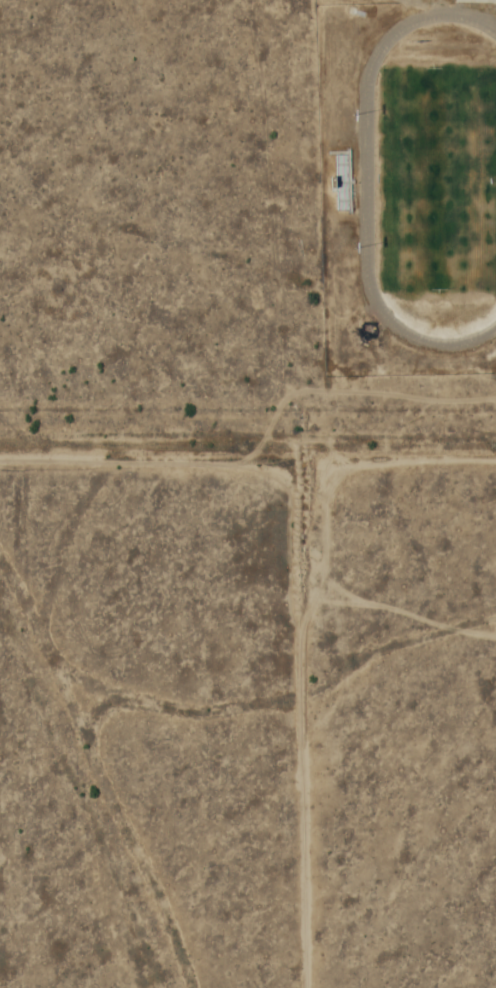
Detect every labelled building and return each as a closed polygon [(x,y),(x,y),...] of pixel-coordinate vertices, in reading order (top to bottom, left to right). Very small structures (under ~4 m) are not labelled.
[(335,178),(334,178),(335,210),(349,210),(349,152),(335,152),(335,178)]
